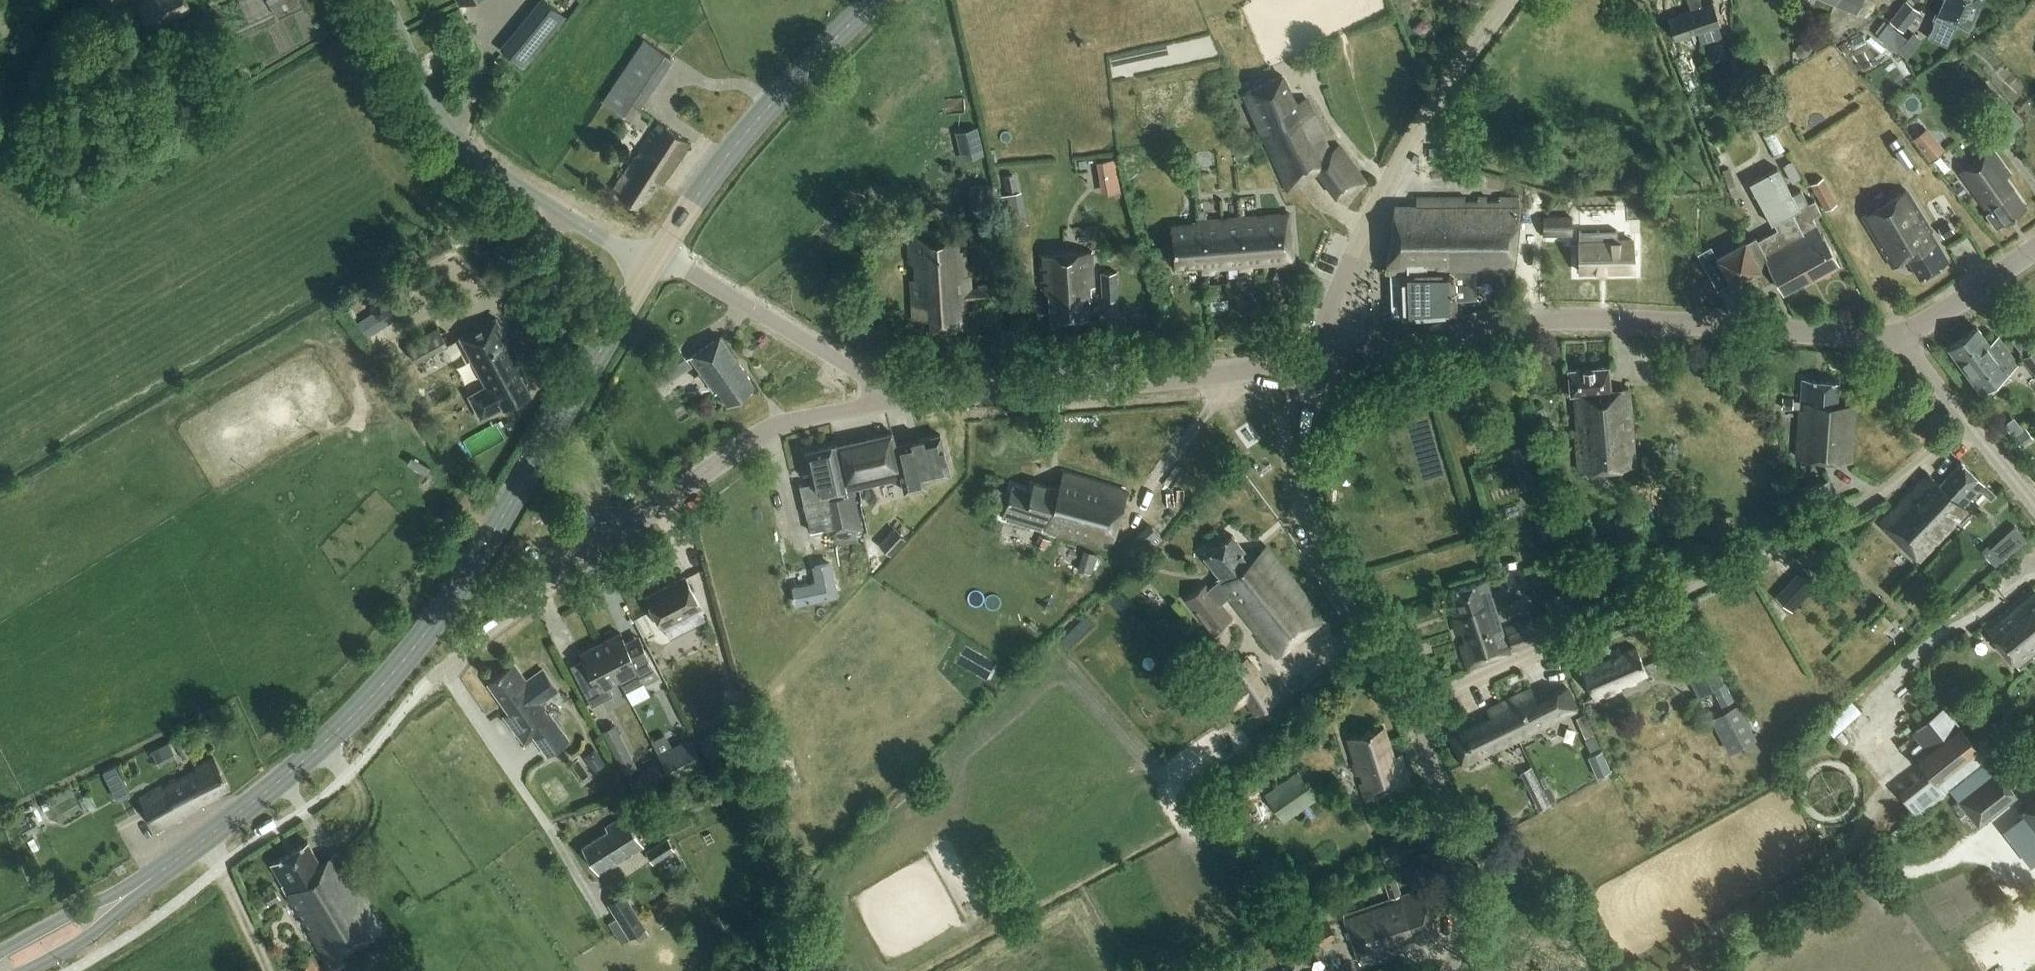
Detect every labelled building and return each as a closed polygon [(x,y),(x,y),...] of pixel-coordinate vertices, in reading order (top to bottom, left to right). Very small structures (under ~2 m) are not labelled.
[(95,1),(110,12),(119,0),(96,0),(95,1)] [(140,5),(149,27),(191,9),(187,0),(151,0),(140,5)] [(274,14),(300,3),(298,0),(268,0),(274,14)] [(546,0),(544,0),(527,20),(545,36),(563,15),(546,0)] [(1667,16),(1675,39),(1700,30),(1696,19),(1689,0),(1687,0),(1690,8),(1667,16)] [(1696,19),(1700,30),(1704,42),(1722,36),(1718,24),(1720,23),(1712,0),(1700,5),(1698,0),(1689,0),(1696,19)] [(1839,0),(1817,0),(1816,1),(1835,9),(1839,0)] [(1903,29),(1919,11),(1905,0),(1890,18),(1903,29)] [(1958,22),(1969,27),(1983,0),(1945,0),(1928,35),(1947,44),(1958,22)] [(644,38),(602,100),(631,120),(673,58),(644,38)] [(1798,44),(1795,49),(1797,55),(1802,57),(1807,56),(1810,51),(1808,45),(1803,43),(1798,44)] [(1339,200),(1366,183),(1337,146),(1330,149),(1304,97),(1296,100),(1280,75),(1241,93),(1249,110),(1251,109),(1288,188),(1310,179),(1304,166),(1312,163),(1339,200)] [(1760,101),(1748,107),(1756,122),(1768,116),(1760,101)] [(664,184),(691,143),(659,122),(613,191),(641,209),(659,182),(664,184)] [(955,132),(962,159),(984,153),(978,126),(955,132)] [(1926,127),(1914,138),(1931,159),(1943,148),(1926,127)] [(1997,230),(2028,208),(2007,179),(2011,176),(1992,149),(1961,171),(1989,210),(1985,213),(1997,230)] [(1124,156),(1104,158),(1108,192),(1128,190),(1124,156)] [(1774,223),(1777,229),(1758,239),(1755,234),(1717,254),(1733,285),(1759,271),(1765,282),(1776,276),(1784,290),(1839,261),(1813,213),(1820,210),(1815,200),(1808,203),(1801,189),(1792,194),(1778,167),(1748,183),(1770,225),(1774,223)] [(1823,177),(1811,184),(1824,209),(1836,202),(1823,177)] [(969,186),(971,211),(997,210),(995,184),(969,186)] [(1920,277),(1950,259),(1907,189),(1862,216),(1893,267),(1908,257),(1920,277)] [(1001,195),(1006,227),(1027,224),(1021,191),(1001,195)] [(1394,206),(1386,270),(1390,270),(1391,315),(1402,314),(1404,317),(1455,316),(1454,299),(1476,299),(1476,271),(1511,270),(1519,206),(1519,197),(1433,198),(1432,205),(1394,206)] [(1254,214),(1228,217),(1225,217),(1226,219),(1217,220),(1216,218),(1195,220),(1194,223),(1168,226),(1173,271),(1197,269),(1197,272),(1209,271),(1210,267),(1233,264),(1234,268),(1250,266),(1250,262),(1275,260),(1275,265),(1295,263),(1289,211),(1264,213),(1265,216),(1253,217),(1254,214)] [(1542,217),(1543,235),(1572,234),(1571,216),(1542,217)] [(1948,222),(1938,228),(1944,237),(1954,231),(1948,222)] [(967,325),(966,302),(970,302),(965,228),(906,231),(911,317),(930,315),(931,327),(967,325)] [(1633,270),(1634,239),(1581,240),(1582,272),(1633,270)] [(1089,285),(1092,285),(1090,251),(1037,253),(1040,287),(1051,294),(1053,316),(1087,315),(1086,299),(1090,299),(1089,285)] [(1161,255),(1151,256),(1153,269),(1162,267),(1161,255)] [(1101,271),(1102,299),(1118,298),(1116,271),(1101,271)] [(1221,284),(1209,284),(1210,301),(1222,300),(1221,284)] [(994,286),(979,287),(980,300),(995,299),(994,286)] [(367,336),(391,320),(382,306),(358,321),(367,336)] [(530,392),(514,363),(520,359),(497,317),(461,337),(489,385),(469,396),(481,418),(507,404),(507,405),(530,392)] [(1978,390),(2016,362),(1996,335),(1987,341),(1975,325),(1947,346),(1978,390)] [(440,328),(406,345),(415,361),(448,341),(440,328)] [(719,335),(690,356),(715,391),(718,389),(728,402),(751,385),(751,380),(719,335)] [(678,345),(674,348),(650,365),(659,377),(664,385),(692,366),(678,345)] [(2022,357),(2034,373),(2034,347),(2022,357)] [(1572,406),(1577,470),(1635,466),(1629,390),(1610,391),(1608,366),(1569,369),(1571,395),(1574,395),(1575,405),(1572,406)] [(1852,460),(1856,407),(1835,405),(1837,382),(1801,379),(1796,456),(1852,460)] [(1781,396),(1781,408),(1792,408),(1792,397),(1781,396)] [(2007,432),(2017,446),(2032,436),(2025,426),(2019,430),(2016,425),(2007,432)] [(812,532),(827,528),(829,537),(835,535),(836,540),(856,536),(855,531),(863,529),(855,492),(850,493),(849,490),(902,478),(904,490),(926,485),(924,478),(949,473),(940,433),(895,443),(893,432),(807,451),(813,481),(802,484),(809,517),(812,532)] [(1532,441),(1511,449),(1515,462),(1537,454),(1532,441)] [(1940,485),(1929,473),(1880,523),(1918,560),(1967,511),(1964,507),(1970,501),(1973,504),(1988,489),(1962,463),(1940,485)] [(1110,548),(1126,491),(1062,473),(1057,491),(1032,484),(1030,491),(1010,486),(1001,518),(1110,548)] [(1804,487),(1811,510),(1836,503),(1829,480),(1804,487)] [(894,527),(887,536),(897,546),(905,537),(894,527)] [(1214,578),(1216,580),(1209,587),(1205,583),(1185,600),(1212,633),(1233,616),(1222,602),(1229,596),(1279,655),(1325,617),(1265,545),(1251,557),(1231,533),(1203,556),(1219,575),(1214,578)] [(2017,546),(2004,533),(1989,547),(1983,552),(1996,566),(2002,560),(2017,546)] [(1051,539),(1039,535),(1035,545),(1047,550),(1051,539)] [(1085,553),(1080,570),(1091,574),(1097,556),(1085,553)] [(1152,557),(1144,565),(1153,574),(1161,567),(1152,557)] [(1821,583),(1804,566),(1794,576),(1812,593),(1821,583)] [(818,586),(793,591),(796,607),(838,598),(832,567),(815,570),(818,586)] [(1495,583),(1499,593),(1528,584),(1523,568),(1504,574),(1506,579),(1495,583)] [(663,627),(702,606),(686,576),(647,597),(663,627)] [(1468,667),(1510,654),(1487,580),(1452,590),(1457,604),(1451,606),(1455,618),(1453,618),(1468,667)] [(2034,650),(2034,589),(2032,585),(1984,624),(2017,665),(2034,650)] [(1549,637),(1542,614),(1506,626),(1514,649),(1549,637)] [(621,633),(602,643),(620,678),(626,689),(645,680),(645,681),(659,674),(649,653),(640,637),(627,643),(621,633)] [(582,653),(585,660),(571,667),(592,706),(606,698),(615,694),(609,684),(620,678),(602,643),(582,653)] [(1701,692),(1725,680),(1706,643),(1681,656),(1701,692)] [(1596,699),(1650,677),(1637,647),(1623,653),(1621,648),(1581,665),(1596,699)] [(1252,660),(1251,661),(1227,677),(1234,686),(1222,694),(1233,710),(1245,702),(1255,717),(1278,701),(1280,700),(1268,682),(1266,683),(1259,674),(1261,673),(1253,660),(1252,660)] [(529,741),(534,737),(547,755),(567,741),(540,702),(557,690),(542,669),(525,681),(514,665),(488,683),(510,713),(506,716),(525,744),(529,741)] [(1502,703),(1518,738),(1552,722),(1551,720),(1577,708),(1565,685),(1536,700),(1531,689),(1502,703)] [(1490,752),(1518,738),(1502,703),(1488,710),(1491,717),(1479,723),(1479,722),(1450,736),(1465,765),(1471,762),(1470,760),(1490,750),(1490,752)] [(1737,703),(1710,717),(1728,752),(1755,738),(1737,703)] [(2007,738),(1992,719),(1970,736),(1945,704),(1910,731),(1926,751),(1917,758),(1926,770),(1898,792),(1915,815),(1945,791),(1943,788),(2007,738)] [(637,766),(624,742),(615,724),(604,730),(625,772),(637,766)] [(726,724),(700,738),(714,764),(740,750),(726,724)] [(1368,798),(1411,783),(1401,753),(1395,755),(1385,724),(1348,737),(1368,798)] [(1812,734),(1804,741),(1813,752),(1821,744),(1812,734)] [(184,735),(173,740),(182,759),(193,754),(184,735)] [(1600,746),(1596,738),(1595,736),(1594,736),(1587,740),(1585,740),(1590,751),(1592,750),(1598,747),(1600,746)] [(668,751),(659,755),(670,777),(679,773),(680,776),(704,764),(695,745),(683,751),(683,750),(670,756),(668,751)] [(606,764),(594,748),(584,755),(595,772),(606,764)] [(1611,770),(1602,750),(1588,757),(1597,777),(1611,770)] [(201,802),(229,787),(213,757),(138,797),(158,833),(204,808),(201,802)] [(122,797),(136,792),(125,762),(111,767),(122,797)] [(667,777),(661,764),(637,776),(644,789),(667,777)] [(1978,821),(2016,792),(1997,767),(1959,796),(1978,821)] [(1277,785),(1296,814),(1316,801),(1298,772),(1277,785)] [(1549,786),(1543,788),(1551,802),(1556,799),(1549,786)] [(79,789),(50,799),(58,825),(88,815),(79,789)] [(1543,791),(1531,797),(1538,810),(1549,805),(1543,791)] [(2020,810),(2034,830),(2034,798),(2020,810)] [(601,874),(644,846),(625,816),(606,828),(608,832),(584,847),(601,874)] [(1415,833),(1381,846),(1390,870),(1424,857),(1415,833)] [(668,837),(646,850),(653,862),(675,849),(668,837)] [(328,962),(382,929),(336,852),(319,862),(307,842),(272,864),(284,883),(281,885),(328,962)] [(1423,890),(1403,896),(1397,879),(1388,882),(1394,899),(1346,915),(1361,962),(1439,937),(1423,890)] [(261,895),(267,905),(280,897),(274,887),(261,895)] [(645,928),(624,893),(608,903),(622,926),(615,931),(622,942),(636,934),(645,928)] [(1294,926),(1269,938),(1282,965),(1337,938),(1327,917),(1297,932),(1294,926)] [(640,940),(649,935),(645,928),(636,934),(640,940)] [(311,952),(288,966),(291,970),(322,970),(311,952)]
